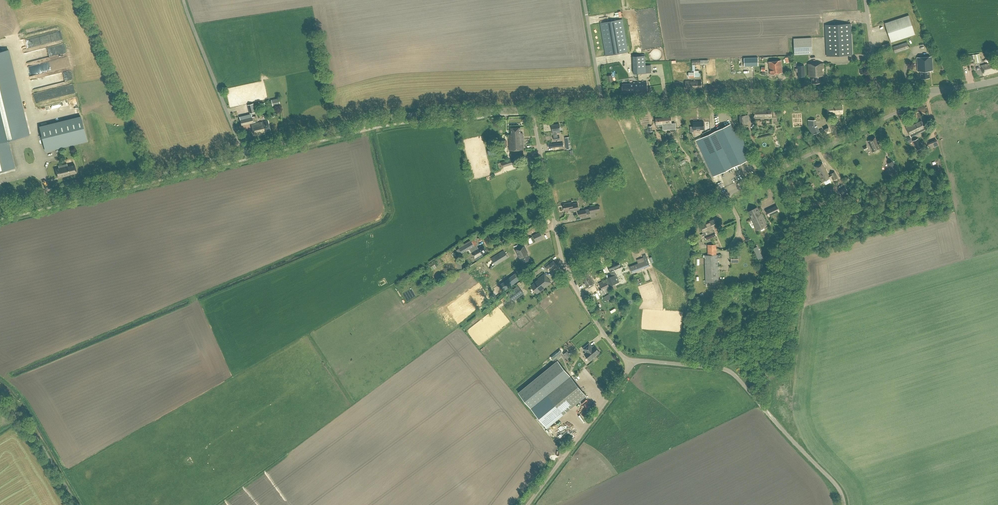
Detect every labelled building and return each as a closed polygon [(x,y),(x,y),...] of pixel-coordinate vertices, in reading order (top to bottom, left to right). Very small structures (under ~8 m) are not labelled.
[(838,14),(844,13),(841,0),(835,0),(838,14)] [(915,35),(909,16),(885,23),(891,43),(915,35)] [(627,52),(622,19),(600,23),(605,56),(627,52)] [(852,54),(851,24),(825,25),(827,55),(852,54)] [(812,54),(811,37),(794,38),(794,54),(812,54)] [(909,48),(907,42),(893,47),(895,53),(909,48)] [(934,51),(930,42),(925,44),(929,54),(934,51)] [(15,168),(8,139),(29,134),(9,50),(0,52),(0,171),(15,168)] [(646,73),(645,55),(632,56),(633,73),(646,73)] [(932,71),(932,56),(918,57),(918,71),(921,71),(921,78),(929,77),(929,71),(932,71)] [(758,57),(744,57),(744,66),(758,65),(758,57)] [(782,73),(780,60),(768,62),(770,75),(782,73)] [(824,76),(823,63),(808,64),(809,76),(812,76),(812,83),(821,83),(821,76),(824,76)] [(994,70),(993,64),(986,66),(986,64),(981,66),(983,73),(994,70)] [(798,72),(798,77),(805,76),(804,65),(797,66),(797,68),(795,68),(796,72),(798,72)] [(647,95),(646,82),(634,83),(634,84),(622,84),(622,92),(634,92),(634,93),(637,96),(647,95)] [(230,90),(230,100),(239,100),(239,93),(244,93),(244,90),(230,90)] [(256,112),(253,103),(247,105),(249,113),(256,112)] [(831,106),(831,104),(827,104),(827,114),(842,114),(842,106),(831,106)] [(759,109),(759,108),(754,109),(754,117),(762,117),(762,118),(771,118),(771,109),(759,109)] [(252,117),(251,113),(239,117),(241,125),(258,121),(256,116),(252,117)] [(748,123),(748,115),(740,115),(740,123),(748,123)] [(87,141),(81,117),(40,127),(46,151),(87,141)] [(664,124),(663,117),(655,117),(656,126),(664,125),(664,124)] [(818,132),(814,125),(814,120),(808,120),(808,126),(809,127),(813,135),(818,132)] [(926,129),(921,120),(913,125),(912,123),(905,126),(910,137),(919,132),(926,129)] [(269,130),(267,121),(250,125),(253,136),(261,134),(261,132),(269,130)] [(704,129),(704,121),(693,121),(693,126),(690,126),(691,132),(694,131),(694,129),(704,129)] [(749,159),(731,123),(697,140),(714,176),(749,159)] [(521,132),(521,127),(511,127),(512,134),(509,134),(509,150),(524,149),(523,134),(521,132)] [(878,144),(875,137),(867,141),(873,152),(882,148),(880,144),(878,144)] [(922,147),(918,138),(912,141),(916,147),(912,150),(915,155),(919,153),(917,150),(922,147)] [(938,145),(936,139),(928,143),(930,148),(938,145)] [(500,162),(502,167),(513,164),(511,159),(500,162)] [(898,171),(893,160),(887,163),(893,174),(898,171)] [(76,172),(74,163),(55,168),(57,178),(68,176),(68,174),(76,172)] [(826,169),(822,163),(815,166),(819,175),(820,175),(823,181),(830,177),(831,176),(833,180),(838,178),(835,171),(830,174),(830,175),(829,175),(826,169)] [(572,203),(572,202),(564,203),(564,205),(563,205),(565,211),(570,210),(571,211),(579,209),(577,202),(572,203)] [(772,207),(766,210),(769,216),(775,213),(779,211),(776,206),(772,207)] [(757,207),(749,212),(752,218),(751,219),(756,229),(760,228),(763,226),(766,225),(761,214),(760,214),(757,207)] [(714,219),(705,222),(711,236),(716,234),(714,231),(713,228),(717,227),(714,219)] [(711,236),(705,222),(705,221),(699,223),(703,232),(704,232),(705,234),(706,238),(711,236)] [(543,238),(540,231),(533,235),(536,241),(543,238)] [(477,245),(474,240),(457,251),(460,255),(469,250),(470,250),(472,253),(471,253),(477,261),(483,257),(483,256),(487,253),(483,246),(478,248),(478,249),(476,245),(477,245)] [(716,255),(716,244),(707,245),(708,255),(705,255),(705,282),(718,282),(718,255),(716,255)] [(528,252),(525,245),(516,250),(520,260),(521,259),(523,263),(531,259),(527,252),(528,252)] [(508,257),(504,250),(491,258),(495,265),(508,257)] [(642,256),(644,261),(629,266),(631,272),(650,265),(646,254),(642,256)] [(557,265),(552,258),(544,265),(549,271),(557,265)] [(464,266),(460,259),(455,262),(459,269),(464,266)] [(621,267),(618,259),(606,264),(611,276),(608,277),(611,285),(619,282),(615,269),(621,267)] [(618,275),(620,282),(618,283),(619,286),(624,284),(623,281),(627,280),(624,273),(630,271),(628,268),(621,270),(622,273),(618,275)] [(595,283),(588,271),(581,275),(585,282),(586,285),(587,287),(595,283)] [(539,279),(531,285),(537,293),(551,282),(549,279),(547,277),(547,276),(545,274),(538,279),(539,279)] [(611,291),(606,279),(599,283),(602,289),(600,290),(602,295),(611,291)] [(518,286),(507,294),(513,302),(524,293),(518,286)] [(593,347),(589,343),(583,347),(587,351),(584,353),(590,360),(600,351),(595,346),(593,347)] [(563,355),(567,360),(572,355),(568,351),(563,355)] [(558,360),(519,392),(548,427),(587,395),(558,360)]
